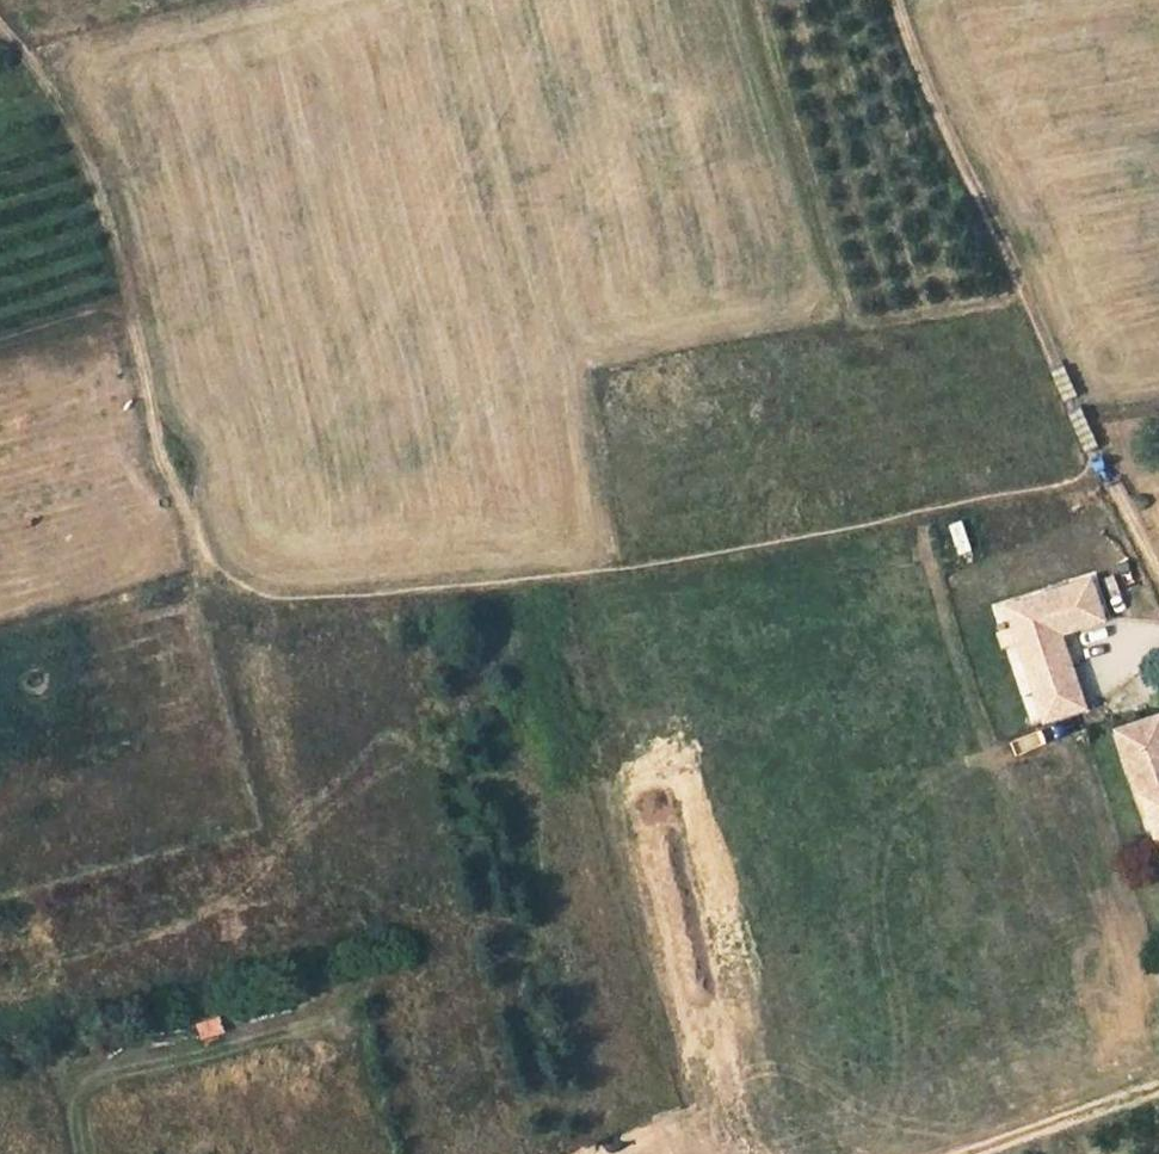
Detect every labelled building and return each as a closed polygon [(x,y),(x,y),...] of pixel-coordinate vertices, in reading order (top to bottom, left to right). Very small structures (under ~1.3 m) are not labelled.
[(1062,635),(1106,619),(1092,580),(1009,609),(1036,683),(1075,669),(1062,635)] [(1089,708),(1075,669),(1036,683),(1049,722),(1089,708)] [(1121,731),(1128,753),(1158,742),(1158,717),(1121,731)] [(1128,753),(1144,798),(1148,797),(1158,830),(1158,742),(1128,753)]
